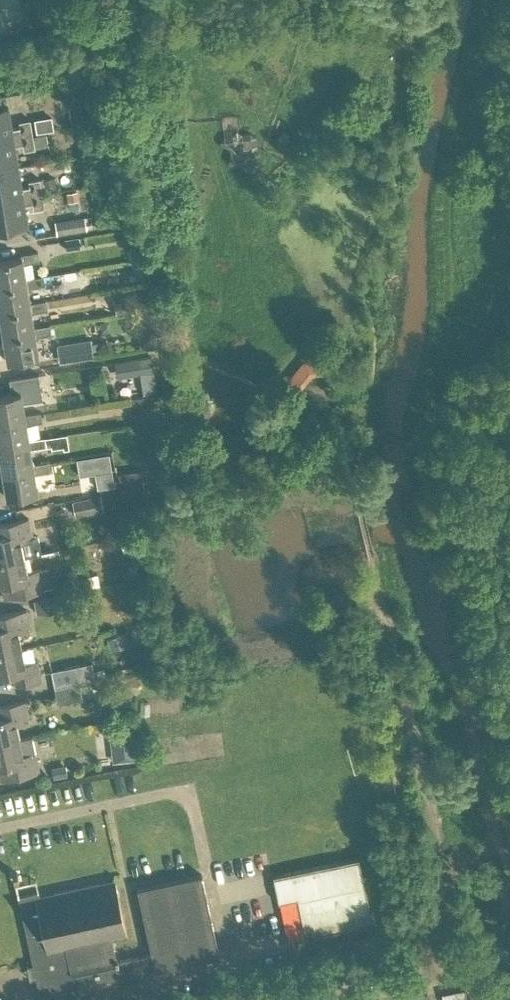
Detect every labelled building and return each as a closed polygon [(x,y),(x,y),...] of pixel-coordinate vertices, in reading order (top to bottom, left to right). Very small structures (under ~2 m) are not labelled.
[(0,107),(0,138),(32,133),(30,118),(18,120),(19,126),(11,127),(8,106),(0,107)] [(51,116),(34,118),(36,132),(54,129),(51,116)] [(242,160),(242,166),(246,168),(256,166),(259,162),(258,152),(253,149),(253,145),(258,144),(257,135),(251,131),(243,132),(237,129),(233,134),(225,135),(221,140),(221,145),(230,144),(232,162),(242,160)] [(293,139),(282,129),(272,139),(284,149),(293,139)] [(32,133),(0,138),(0,169),(18,166),(14,145),(22,143),(23,149),(35,147),(32,133)] [(18,166),(0,169),(0,199),(42,192),(40,178),(28,180),(29,186),(21,187),(18,166)] [(45,186),(55,184),(54,176),(43,177),(45,186)] [(67,201),(78,199),(76,190),(66,192),(67,201)] [(42,192),(0,199),(0,230),(28,226),(24,204),(32,203),(33,209),(44,207),(42,192)] [(84,212),(55,217),(57,230),(86,225),(84,212)] [(66,249),(80,247),(78,236),(64,238),(66,249)] [(26,282),(26,278),(23,263),(39,260),(38,251),(21,254),(21,257),(0,260),(0,286),(26,282)] [(61,284),(78,281),(76,269),(59,272),(61,284)] [(26,278),(26,282),(0,286),(0,311),(30,306),(30,302),(27,287),(43,284),(42,275),(26,278)] [(30,302),(30,306),(0,311),(0,316),(3,336),(34,331),(34,327),(31,312),(47,309),(46,300),(30,302)] [(35,336),(51,333),(50,324),(34,327),(34,331),(3,336),(7,361),(38,356),(35,336)] [(59,361),(93,356),(90,338),(56,344),(59,361)] [(156,390),(151,355),(113,360),(116,377),(139,374),(141,392),(156,390)] [(305,359),(288,379),(299,389),(312,373),(324,372),(323,357),(305,359)] [(42,398),(38,373),(9,378),(11,393),(0,394),(0,420),(25,416),(24,414),(23,402),(42,398)] [(144,394),(147,418),(160,416),(157,393),(144,394)] [(26,423),(42,420),(41,411),(24,414),(25,416),(0,420),(0,446),(29,441),(29,439),(26,423)] [(33,464),(30,448),(46,445),(45,436),(29,439),(29,441),(0,446),(0,457),(2,471),(33,466),(33,464)] [(159,480),(178,478),(174,449),(155,451),(158,469),(142,471),(142,468),(117,472),(120,488),(144,484),(144,482),(159,480)] [(37,492),(34,473),(50,470),(49,461),(33,464),(33,466),(2,471),(6,497),(37,492)] [(55,500),(87,495),(84,479),(52,484),(55,500)] [(100,494),(72,500),(75,515),(103,509),(100,494)] [(24,555),(21,540),(33,538),(29,517),(3,523),(6,534),(0,535),(0,560),(24,555)] [(123,551),(139,548),(137,534),(120,537),(123,551)] [(24,555),(0,560),(0,585),(2,585),(4,597),(44,589),(44,588),(53,586),(49,567),(40,569),(40,568),(27,571),(24,555)] [(90,573),(63,579),(66,592),(93,586),(90,573)] [(61,593),(34,599),(36,612),(64,606),(61,593)] [(19,631),(31,629),(26,609),(0,614),(0,651),(22,647),(19,631)] [(37,660),(25,662),(22,647),(0,651),(0,676),(13,674),(16,685),(41,680),(37,660)] [(54,687),(79,682),(79,681),(95,678),(92,662),(76,665),(51,670),(54,687)] [(126,684),(138,683),(137,671),(126,671),(126,684)] [(79,682),(54,687),(58,704),(82,699),(79,682)] [(0,717),(0,742),(20,738),(16,723),(29,720),(24,700),(0,705),(0,711),(1,717),(0,717)] [(112,762),(138,759),(135,732),(109,735),(112,762)] [(20,738),(0,742),(0,776),(1,780),(39,771),(31,735),(20,738)] [(53,777),(67,775),(66,763),(51,766),(53,777)] [(298,897),(306,935),(372,921),(359,857),(273,874),(279,900),(279,901),(298,897)] [(137,887),(152,953),(116,961),(111,938),(127,935),(115,879),(39,895),(38,891),(18,895),(39,994),(135,973),(135,970),(138,970),(139,974),(153,971),(152,967),(155,966),(155,968),(220,954),(202,873),(137,887)] [(442,992),(443,999),(467,999),(464,987),(442,992)] [(403,997),(404,999),(429,999),(427,991),(403,997)]
